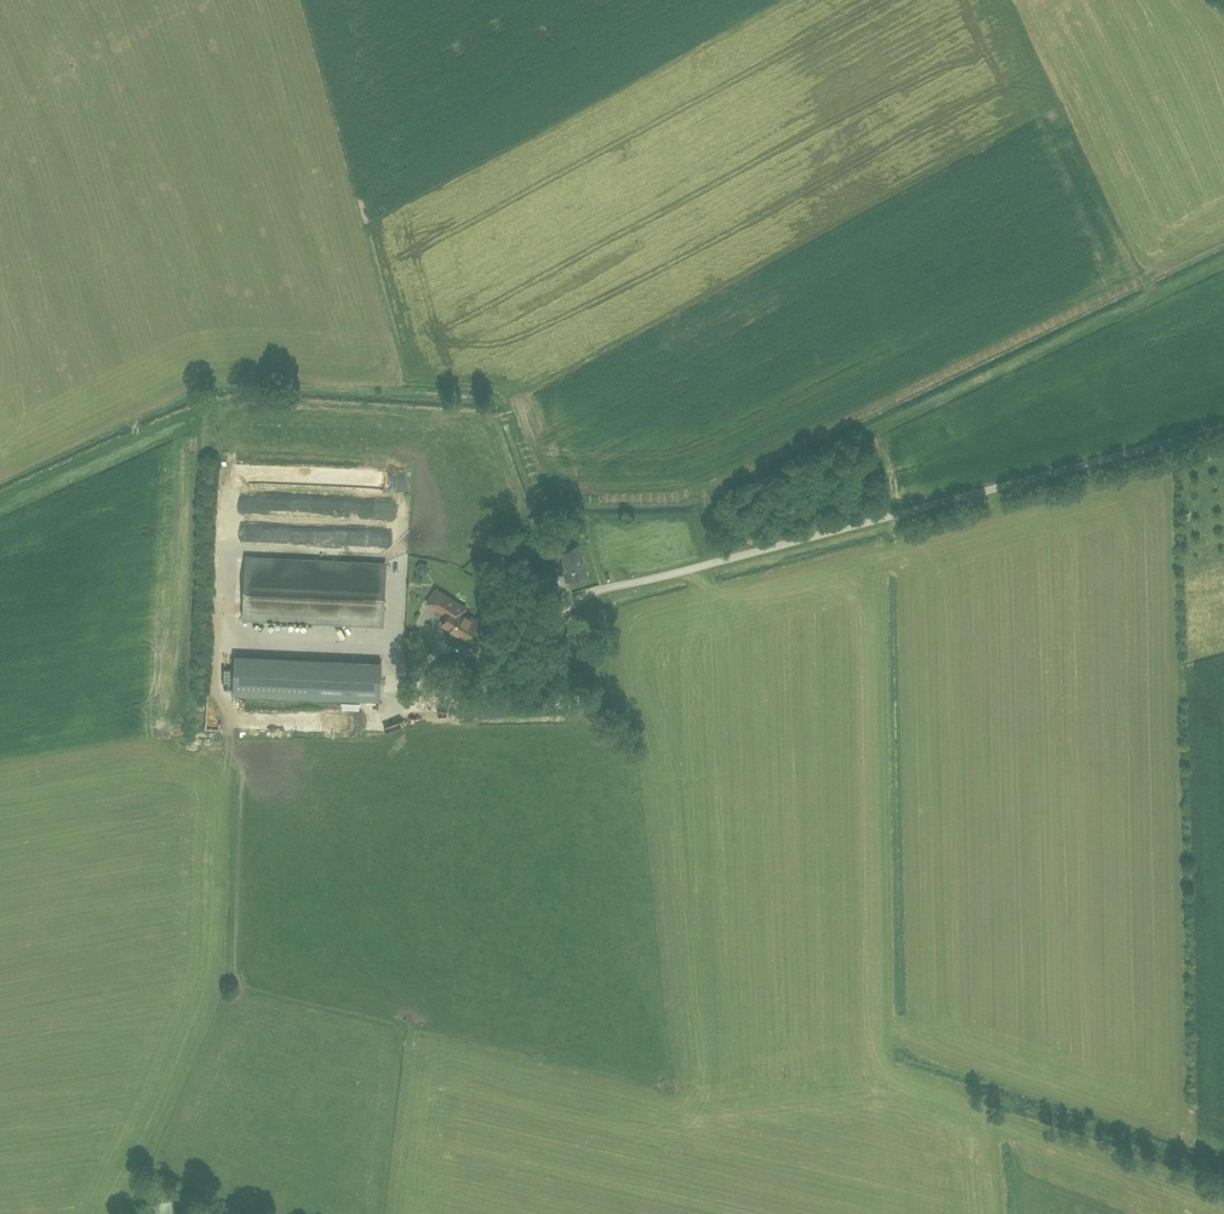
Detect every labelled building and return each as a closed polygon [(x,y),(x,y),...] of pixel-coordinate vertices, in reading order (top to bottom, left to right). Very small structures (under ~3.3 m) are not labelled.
[(564,571),(567,580),(587,574),(578,546),(549,554),(555,573),(564,571)] [(243,620),(383,626),(386,564),(246,558),(243,620)] [(467,609),(442,593),(435,588),(426,602),(448,615),(442,625),(452,631),(453,629),(467,638),(469,636),(471,636),(475,631),(473,629),(477,623),(471,619),(472,617),(464,613),(467,609)] [(235,656),(233,695),(380,701),(381,663),(235,656)]
